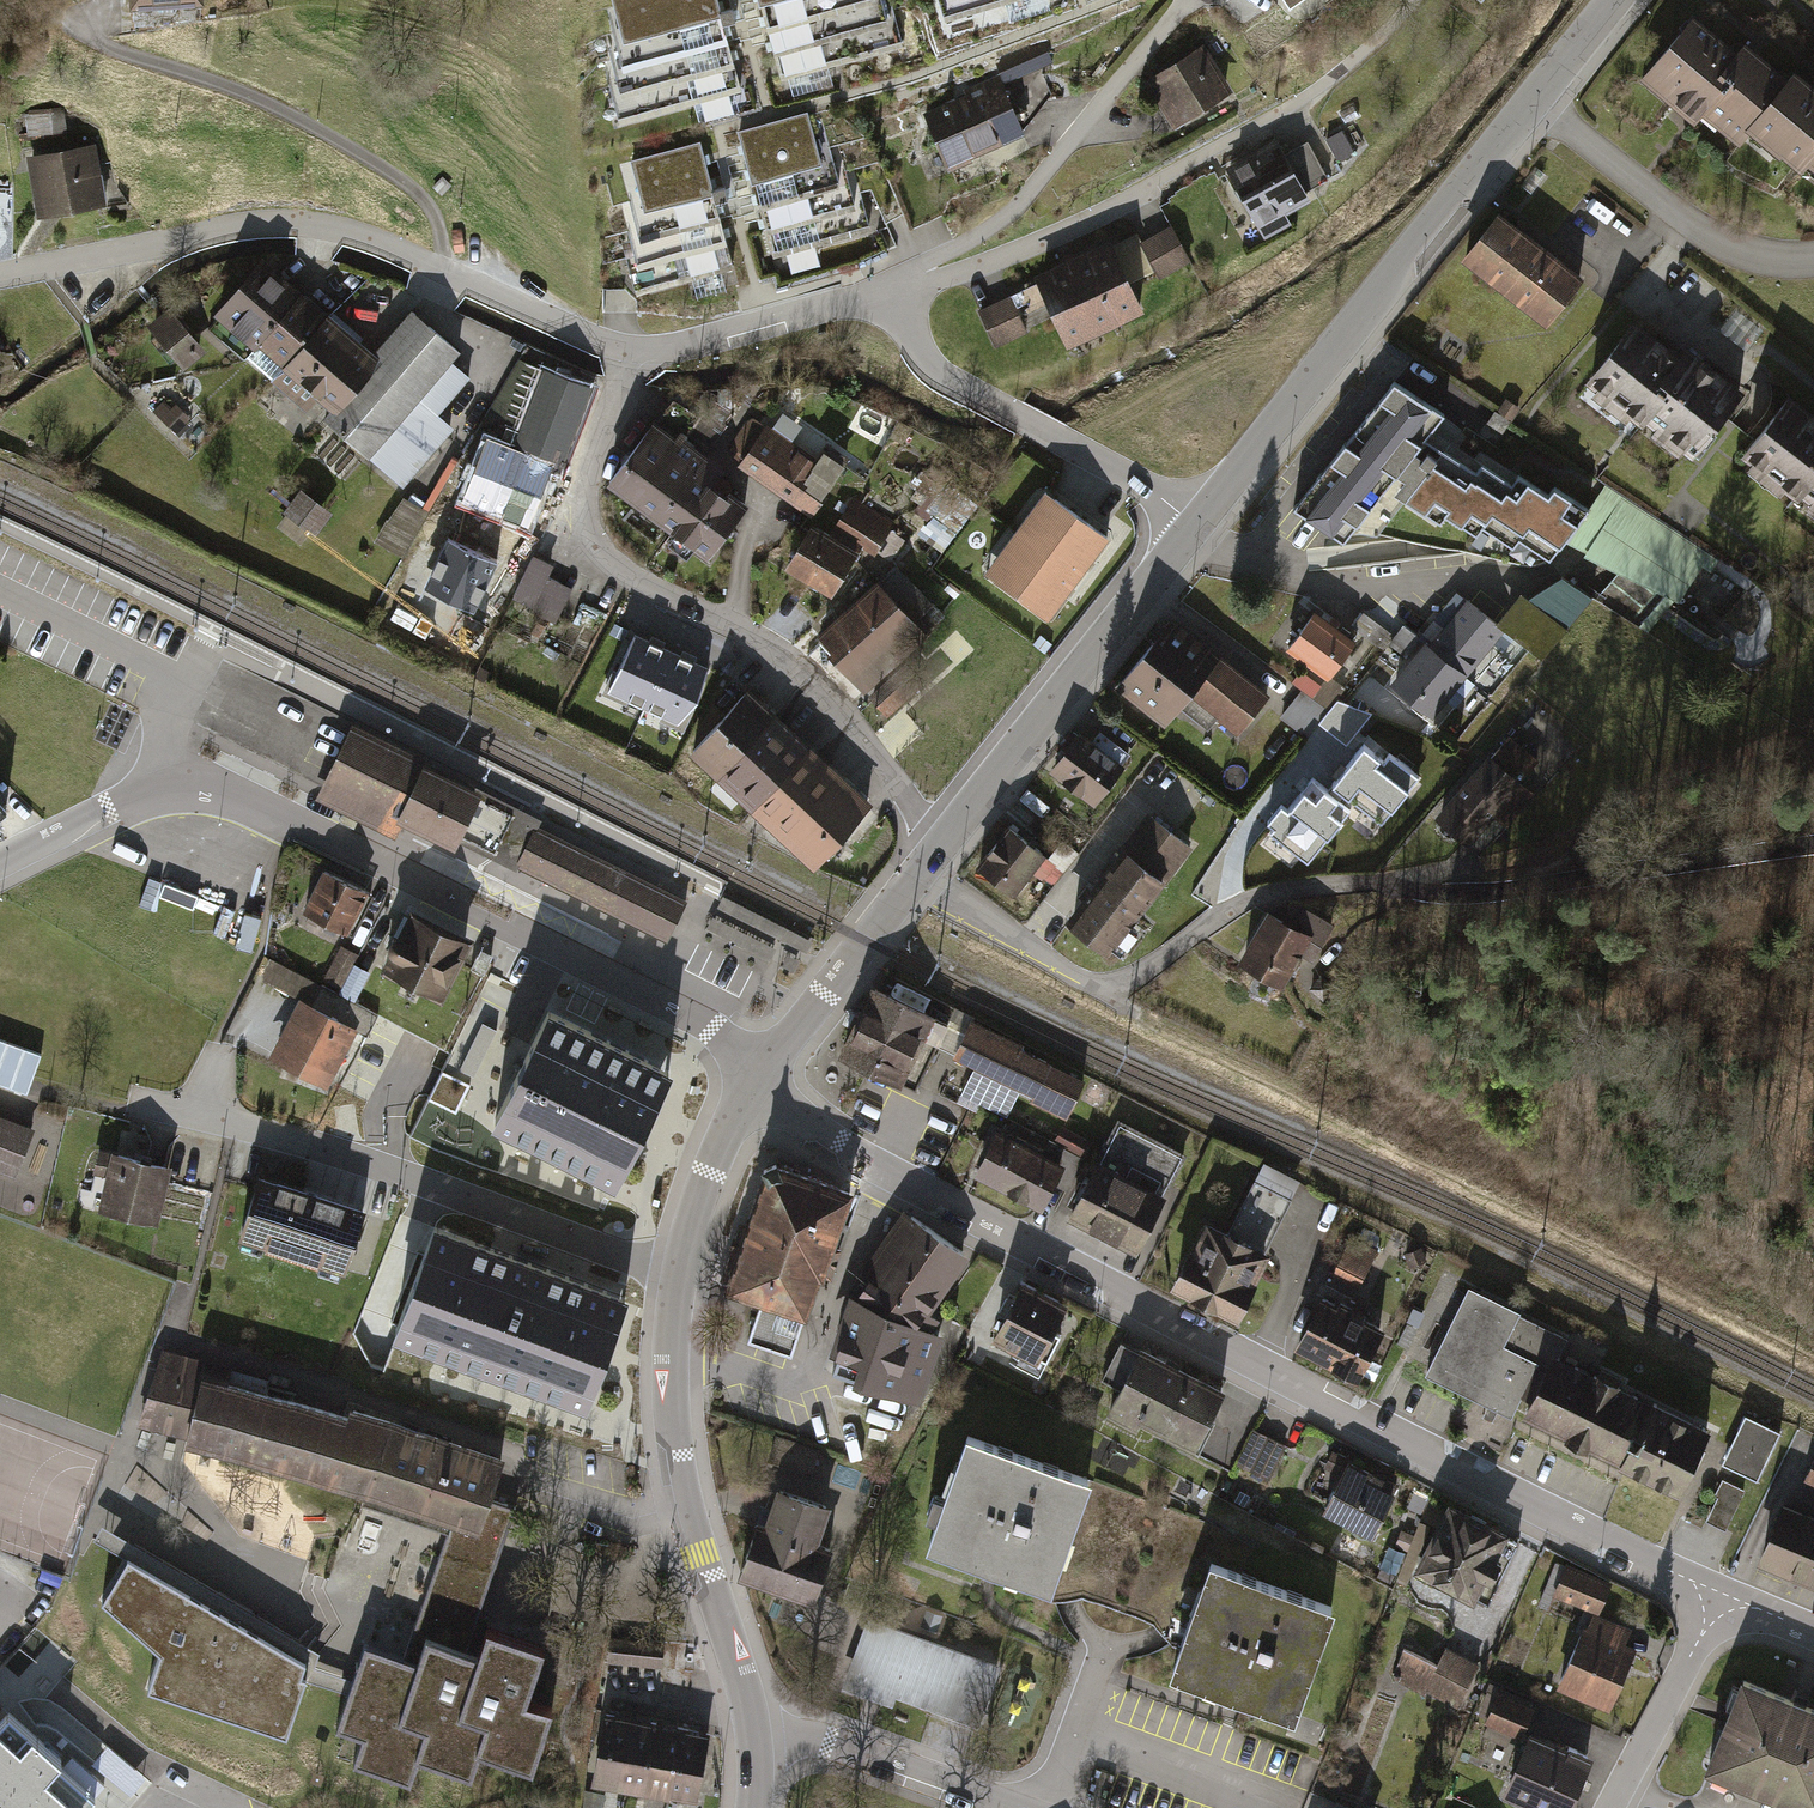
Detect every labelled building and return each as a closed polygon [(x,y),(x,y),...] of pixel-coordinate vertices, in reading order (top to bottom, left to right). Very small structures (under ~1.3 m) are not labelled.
[(209,12),(208,0),(129,0),(130,17),(209,12)] [(618,16),(610,18),(616,42),(606,45),(612,67),(605,69),(619,118),(739,87),(716,0),(614,0),(618,16)] [(779,75),(903,43),(892,0),(760,0),(779,75)] [(943,15),(995,0),(939,0),(943,15)] [(1297,0),(1280,0),(1286,8),(1297,0)] [(1736,51),(1692,15),(1636,85),(1681,121),(1688,112),(1733,147),(1739,140),(1787,79),(1742,43),(1736,51)] [(1004,59),(1010,79),(1058,63),(1052,44),(1004,59)] [(1175,132),(1232,93),(1202,49),(1144,88),(1175,132)] [(1794,70),(1787,79),(1739,140),(1786,177),(1793,168),(1813,185),(1813,86),(1794,70)] [(1002,82),(924,118),(950,175),(1028,139),(1002,82)] [(21,119),(23,139),(64,134),(62,114),(21,119)] [(806,114),(740,132),(773,254),(871,227),(858,178),(848,180),(841,156),(832,158),(825,135),(813,138),(806,114)] [(731,264),(699,143),(632,160),(639,185),(626,188),(633,214),(624,216),(630,239),(623,241),(636,289),(731,264)] [(24,159),(36,217),(110,202),(98,144),(24,159)] [(1275,145),(1216,176),(1242,225),(1232,230),(1242,249),(1289,225),(1284,215),(1306,204),(1301,194),(1324,181),(1306,146),(1283,159),(1275,145)] [(448,193),(437,182),(428,192),(439,203),(448,193)] [(1545,330),(1585,279),(1499,212),(1459,263),(1545,330)] [(1134,239),(952,326),(966,356),(986,346),(990,356),(1053,325),(1065,349),(1147,310),(1137,291),(1189,266),(1171,231),(1138,247),(1134,239)] [(244,359),(300,292),(266,264),(208,334),(241,362),(244,359)] [(325,313),(300,292),(244,359),(269,380),(325,313)] [(145,329),(186,372),(207,353),(166,309),(145,329)] [(325,313),(269,380),(406,493),(462,426),(444,411),(470,380),(451,364),(461,353),(408,309),(373,352),(325,313)] [(1687,364),(1640,327),(1585,397),(1632,434),(1639,425),(1686,463),(1741,394),(1693,356),(1687,364)] [(594,388),(543,370),(514,449),(488,439),(464,505),(529,529),(550,472),(561,476),(594,388)] [(1443,412),(1389,376),(1290,506),(1343,540),(1351,529),(1395,538),(1462,552),(1526,565),(1542,564),(1551,557),(1565,538),(1586,508),(1555,485),(1549,494),(1519,474),(1513,481),(1483,461),(1477,471),(1444,449),(1437,458),(1419,445),(1443,412)] [(1791,393),(1735,463),(1790,506),(1797,497),(1813,511),(1813,411),(1791,393)] [(1511,420),(1521,407),(1506,396),(1497,407),(1496,409),(1511,420)] [(155,419),(173,437),(189,422),(170,403),(155,419)] [(694,422),(669,403),(608,486),(709,560),(747,507),(716,484),(723,474),(679,442),(694,422)] [(752,418),(727,455),(814,514),(851,460),(825,442),(813,459),(752,418)] [(916,459),(900,484),(918,496),(934,471),(916,459)] [(1600,593),(1649,626),(1709,553),(1606,484),(1586,508),(1565,538),(1620,569),(1600,593)] [(283,512),(316,535),(333,512),(300,488),(283,512)] [(809,524),(781,570),(831,600),(860,553),(874,561),(895,527),(886,522),(895,507),(872,493),(863,508),(852,501),(830,537),(809,524)] [(401,561),(428,512),(403,499),(366,539),(401,561)] [(1107,538),(1057,500),(1027,539),(1078,577),(1107,538)] [(1078,577),(1027,539),(998,578),(1048,616),(1078,577)] [(483,553),(465,544),(441,593),(459,602),(483,553)] [(555,566),(535,556),(512,599),(555,621),(571,590),(549,579),(555,566)] [(1539,593),(1575,620),(1597,592),(1560,565),(1539,593)] [(929,641),(877,580),(817,632),(868,692),(929,641)] [(1503,628),(1541,659),(1566,628),(1528,598),(1503,628)] [(1427,643),(1393,685),(1430,715),(1501,627),(1469,601),(1432,647),(1427,643)] [(1390,640),(1406,653),(1419,637),(1404,625),(1395,636),(1362,610),(1352,624),(1383,649),(1390,640)] [(492,617),(476,611),(465,640),(481,646),(492,617)] [(1306,613),(1278,649),(1301,667),(1293,680),(1302,689),(1328,709),(1337,698),(1348,685),(1330,671),(1349,646),(1306,613)] [(1235,736),(1268,694),(1170,620),(1116,690),(1164,727),(1174,714),(1207,739),(1219,724),(1235,736)] [(642,717),(675,649),(632,629),(600,697),(642,717)] [(1055,645),(1042,635),(1037,643),(1035,645),(1048,654),(1055,645)] [(716,668),(675,649),(642,717),(684,737),(716,668)] [(880,705),(890,717),(927,685),(917,674),(880,705)] [(1319,722),(1328,709),(1302,689),(1279,715),(1308,737),(1319,722)] [(719,784),(780,719),(751,693),(690,757),(719,784)] [(1328,709),(1319,722),(1346,744),(1371,712),(1337,698),(1328,709)] [(752,815),(812,749),(780,719),(719,784),(752,815)] [(1047,777),(1089,807),(1125,757),(1083,727),(1047,777)] [(460,845),(485,794),(349,729),(313,804),(395,843),(402,827),(457,853),(460,845)] [(1510,737),(1434,817),(1464,846),(1494,815),(1506,827),(1537,794),(1525,783),(1541,766),(1510,737)] [(1418,774),(1390,752),(1384,759),(1363,743),(1332,782),(1381,821),(1418,774)] [(772,833),(832,767),(812,749),(752,815),(772,833)] [(791,851),(852,785),(832,767),(772,833),(791,851)] [(1313,776),(1287,807),(1282,802),(1267,820),(1274,825),(1270,830),(1307,859),(1350,806),(1313,776)] [(876,807),(852,785),(791,851),(815,873),(876,807)] [(543,822),(485,794),(460,845),(516,874),(518,870),(539,829),(543,822)] [(1151,814),(1069,920),(1110,951),(1192,846),(1151,814)] [(1046,857),(1008,827),(976,866),(1014,897),(1046,857)] [(689,904),(539,829),(518,870),(668,945),(689,904)] [(352,933),(372,892),(321,867),(301,908),(352,933)] [(1285,985),(1304,952),(1316,958),(1336,923),(1294,899),(1285,915),(1268,906),(1238,959),(1285,985)] [(444,996),(475,935),(409,902),(386,947),(391,949),(383,966),(444,996)] [(319,985),(336,993),(352,962),(356,953),(339,945),(319,985)] [(476,953),(469,967),(483,974),(490,960),(488,959),(491,953),(480,948),(477,954),(476,953)] [(526,989),(552,1001),(566,970),(540,958),(526,989)] [(336,993),(353,1002),(369,971),(352,962),(336,993)] [(267,1056),(326,1085),(350,1038),(364,1044),(379,1014),(353,1002),(336,993),(319,985),(274,963),(264,984),(295,1000),(267,1056)] [(883,972),(840,1056),(874,1074),(915,1094),(920,1084),(958,1010),(883,972)] [(1316,985),(1305,997),(1312,1004),(1324,992),(1316,985)] [(615,1178),(669,1071),(548,1011),(495,1118),(615,1178)] [(1065,1121),(1085,1079),(1020,1048),(1023,1041),(971,1016),(952,1056),(973,1066),(959,1095),(1006,1117),(1020,1088),(1036,1096),(1032,1105),(1065,1121)] [(26,1093),(32,1077),(33,1075),(40,1053),(0,1039),(0,1083),(26,1093)] [(0,1116),(0,1173),(14,1179),(33,1128),(0,1116)] [(1070,1220),(1140,1254),(1169,1192),(1132,1174),(1140,1157),(1178,1175),(1188,1153),(1118,1120),(1070,1220)] [(993,1127),(969,1175),(1043,1211),(1068,1159),(1082,1166),(1093,1142),(1059,1126),(1046,1153),(993,1127)] [(170,1161),(98,1145),(93,1171),(105,1174),(98,1207),(158,1220),(170,1161)] [(742,1335),(791,1354),(852,1191),(794,1170),(786,1155),(760,1171),(767,1183),(730,1282),(758,1293),(742,1335)] [(1175,1284),(1242,1316),(1276,1246),(1270,1244),(1301,1181),(1261,1161),(1230,1224),(1209,1214),(1175,1284)] [(239,1234),(346,1269),(368,1205),(260,1169),(239,1234)] [(812,1360),(927,1400),(951,1331),(922,1321),(976,1251),(904,1209),(836,1291),(812,1360)] [(587,1402),(625,1298),(435,1227),(396,1332),(587,1402)] [(1327,1272),(1361,1289),(1375,1259),(1341,1243),(1327,1272)] [(1069,1299),(1002,1264),(978,1310),(995,1319),(982,1345),(972,1340),(963,1357),(980,1366),(989,1348),(1042,1375),(1053,1353),(1044,1349),(1069,1299)] [(1523,1420),(1683,1497),(1717,1426),(1563,1352),(1570,1337),(1466,1287),(1425,1373),(1513,1415),(1517,1407),(1528,1412),(1523,1420)] [(1298,1348),(1360,1377),(1387,1322),(1325,1292),(1298,1348)] [(1198,1447),(1229,1387),(1148,1345),(1144,1353),(1125,1344),(1107,1378),(1122,1386),(1109,1413),(1140,1429),(1145,1419),(1198,1447)] [(140,1421),(188,1433),(187,1437),(256,1456),(368,1490),(373,1478),(510,1524),(516,1507),(488,1497),(501,1460),(354,1410),(351,1419),(227,1383),(229,1368),(163,1352),(140,1421)] [(1757,1482),(1783,1429),(1745,1411),(1720,1464),(1757,1482)] [(1051,1590),(1092,1478),(972,1434),(930,1545),(997,1570),(1051,1590)] [(1270,1478),(1287,1444),(1269,1435),(1252,1468),(1270,1478)] [(769,1464),(812,1479),(820,1454),(778,1440),(769,1464)] [(1320,1506),(1376,1535),(1399,1491),(1384,1483),(1388,1476),(1333,1447),(1323,1466),(1337,1473),(1320,1506)] [(373,1478),(368,1490),(451,1518),(438,1555),(458,1562),(456,1567),(463,1569),(461,1575),(469,1578),(455,1617),(476,1624),(510,1524),(373,1478)] [(739,1577),(812,1603),(833,1546),(820,1541),(833,1504),(781,1485),(767,1523),(759,1520),(739,1577)] [(1732,1530),(1747,1500),(1729,1492),(1714,1522),(1732,1530)] [(1418,1567),(1486,1603),(1520,1538),(1452,1503),(1418,1567)] [(1813,1560),(1813,1519),(1783,1506),(1762,1556),(1807,1576),(1813,1560)] [(127,1557),(128,1555),(268,1638),(261,1661),(305,1676),(304,1678),(348,1692),(353,1679),(277,1653),(284,1630),(111,1528),(103,1543),(127,1557)] [(304,1678),(305,1676),(261,1661),(268,1638),(128,1555),(127,1557),(102,1599),(160,1651),(148,1688),(287,1734),(304,1678)] [(438,1555),(404,1656),(419,1661),(428,1635),(467,1649),(476,1624),(455,1617),(469,1578),(461,1575),(463,1569),(456,1567),(458,1562),(438,1555)] [(1345,1605),(1215,1558),(1174,1672),(1304,1719),(1345,1605)] [(1601,1609),(1612,1584),(1570,1565),(1559,1590),(1601,1609)] [(1556,1683),(1612,1709),(1640,1650),(1623,1643),(1629,1630),(1596,1615),(1590,1628),(1583,1624),(1556,1683)] [(862,1616),(837,1684),(972,1732),(996,1663),(862,1616)] [(544,1646),(487,1626),(478,1652),(467,1649),(428,1635),(419,1661),(404,1656),(365,1643),(353,1679),(348,1692),(336,1727),(362,1736),(353,1762),(410,1782),(419,1756),(471,1774),(480,1748),(532,1766),(553,1708),(526,1698),(544,1646)] [(609,1658),(661,1664),(662,1643),(612,1638),(609,1658)] [(1400,1682),(1458,1706),(1477,1660),(1445,1647),(1439,1662),(1413,1652),(1400,1682)] [(1744,1671),(1706,1763),(1714,1767),(1813,1807),(1813,1700),(1744,1671)] [(1523,1733),(1534,1708),(1500,1693),(1489,1718),(1523,1733)] [(595,1774),(619,1779),(630,1723),(614,1720),(615,1715),(606,1713),(595,1774)] [(0,1725),(0,1807),(88,1807),(100,1795),(10,1714),(0,1725)] [(619,1779),(646,1784),(656,1728),(657,1723),(650,1722),(649,1727),(630,1723),(619,1779)] [(646,1784),(672,1789),(684,1728),(677,1726),(675,1732),(656,1728),(646,1784)] [(672,1789),(696,1794),(707,1738),(688,1734),(690,1729),(684,1728),(672,1789)] [(1596,1757),(1533,1730),(1505,1797),(1531,1807),(1575,1807),(1596,1757)]
